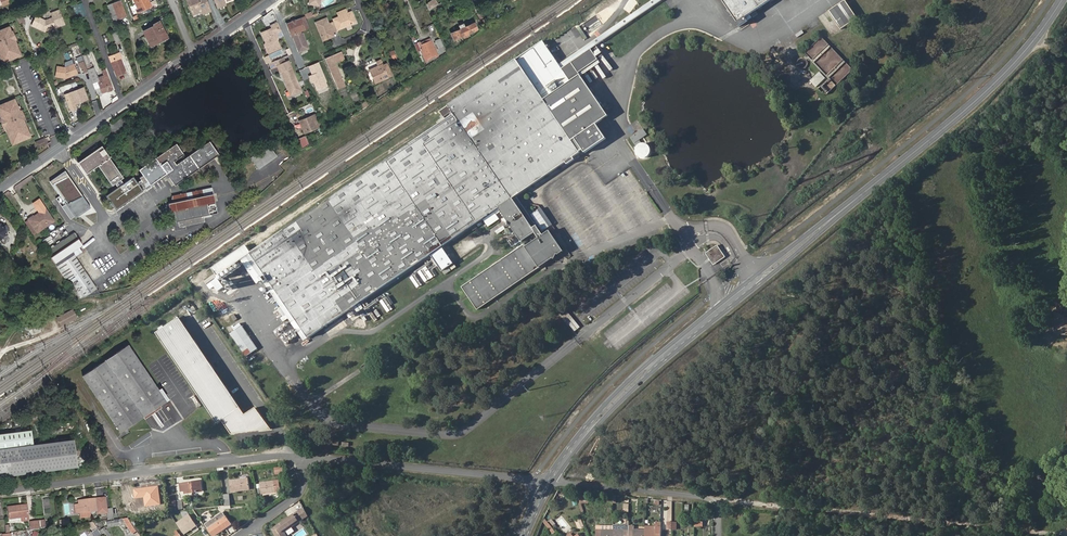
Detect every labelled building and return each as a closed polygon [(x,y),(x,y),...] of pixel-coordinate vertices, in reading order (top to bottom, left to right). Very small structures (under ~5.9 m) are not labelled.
[(113,21),(126,15),(120,0),(107,5),(113,21)] [(152,6),(149,0),(133,0),(140,12),(152,6)] [(193,15),(199,13),(198,10),(201,9),(203,15),(211,12),(206,0),(204,0),(199,2),(198,0),(187,0),(193,15)] [(218,9),(226,6),(223,0),(215,0),(218,9)] [(586,152),(607,138),(597,123),(609,115),(580,72),(599,58),(592,48),(617,31),(654,5),(663,0),(651,0),(610,28),(558,62),(548,47),(529,59),(460,106),(453,112),(454,114),(416,140),(371,171),(276,236),(254,251),(250,253),(309,338),(332,322),(385,286),(435,251),(472,226),(498,208),(522,241),(535,232),(539,237),(526,246),(525,244),(463,287),(479,310),(521,281),(540,267),(541,268),(550,262),(550,261),(554,258),(556,258),(558,253),(560,254),(565,251),(551,230),(544,234),(517,195),(567,161),(568,164),(575,159),(574,156),(581,152),(580,151),(583,149),(586,152)] [(437,4),(435,0),(431,0),(425,4),(428,11),(437,4)] [(738,23),(736,24),(739,28),(749,21),(746,17),(763,5),(771,0),(722,0),(738,23)] [(841,29),(857,18),(845,0),(828,11),(841,29)] [(389,13),(396,9),(392,1),(385,4),(389,13)] [(336,12),(338,16),(333,18),(337,30),(355,22),(352,16),(348,17),(346,13),(345,9),(336,12)] [(49,30),(64,24),(59,10),(51,13),(53,18),(45,20),(36,16),(31,25),(43,31),(44,29),(46,28),(49,30)] [(301,34),(300,31),(308,28),(304,17),(286,24),(291,38),(293,37),(298,51),(308,48),(302,33),(301,34)] [(332,32),(337,30),(333,18),(332,19),(333,21),(328,23),(325,17),(314,22),(322,40),(328,38),(326,34),(332,32)] [(150,46),(168,38),(160,21),(153,24),(153,26),(143,31),(150,46)] [(277,40),(278,37),(276,33),(281,30),(278,22),(270,26),(271,28),(261,32),(267,45),(265,46),(268,53),(280,48),(277,40)] [(469,35),(468,34),(477,30),(474,22),(464,27),(462,24),(459,25),(460,29),(451,33),(454,40),(462,36),(463,38),(469,35)] [(584,39),(587,37),(580,26),(577,28),(584,39)] [(19,51),(16,45),(15,45),(13,40),(16,39),(12,31),(10,32),(7,27),(0,31),(0,56),(1,59),(4,58),(5,61),(18,56),(17,53),(19,51)] [(116,42),(121,41),(117,31),(112,33),(116,42)] [(827,95),(853,70),(822,37),(804,54),(805,55),(806,54),(808,56),(807,56),(806,56),(806,57),(805,56),(804,56),(802,56),(801,57),(800,58),(799,59),(798,60),(798,61),(798,63),(799,64),(799,65),(800,66),(802,67),(803,67),(804,67),(806,67),(807,66),(808,65),(809,64),(809,63),(809,61),(809,60),(808,59),(808,58),(809,57),(829,78),(818,89),(821,92),(823,91),(827,95)] [(426,61),(438,55),(431,40),(421,45),(420,42),(415,44),(418,51),(420,50),(426,61)] [(480,84),(449,105),(453,112),(460,106),(529,59),(548,47),(544,41),(524,54),(480,84)] [(116,76),(126,72),(118,52),(115,54),(116,59),(117,60),(112,63),(115,70),(114,71),(116,76)] [(341,52),(325,59),(338,90),(346,87),(336,63),(344,60),(341,52)] [(105,77),(97,80),(91,64),(90,65),(86,54),(83,56),(91,78),(93,83),(98,81),(100,87),(102,93),(113,89),(108,77),(106,70),(103,71),(105,77)] [(84,73),(88,71),(81,56),(76,58),(80,67),(81,67),(84,73)] [(301,92),(301,90),(289,61),(285,62),(283,57),(269,63),(272,68),(278,66),(280,72),(281,71),(284,80),(286,80),(287,83),(286,84),(289,90),(290,91),(292,95),(294,95),(301,92)] [(318,62),(308,67),(311,75),(307,76),(311,84),(313,83),(317,90),(328,86),(318,62)] [(374,83),(391,75),(385,63),(381,65),(381,64),(368,70),(374,83)] [(78,74),(74,64),(65,67),(57,65),(55,76),(66,78),(66,76),(69,76),(69,77),(78,74)] [(825,78),(820,72),(811,81),(816,87),(825,78)] [(69,105),(87,98),(83,87),(65,95),(69,105)] [(25,124),(23,119),(25,118),(21,111),(20,111),(18,107),(14,99),(0,105),(0,112),(1,114),(3,119),(1,120),(4,127),(6,126),(8,131),(7,131),(11,142),(14,141),(15,143),(28,137),(27,135),(29,134),(25,124)] [(317,127),(316,124),(319,123),(315,114),(299,121),(304,133),(317,127)] [(638,139),(637,137),(646,131),(643,126),(629,135),(633,142),(638,139)] [(303,145),(306,144),(303,137),(295,140),(298,147),(303,145)] [(642,159),(651,153),(641,137),(635,141),(637,144),(633,146),(642,159)] [(38,147),(47,143),(45,138),(35,142),(38,147)] [(176,143),(156,157),(166,173),(167,174),(175,186),(216,158),(219,155),(210,142),(187,158),(177,165),(174,162),(184,154),(176,143)] [(120,179),(123,177),(101,145),(98,147),(97,145),(94,147),(91,149),(92,151),(78,162),(86,173),(98,165),(112,184),(115,182),(120,179)] [(270,145),(251,158),(258,170),(278,157),(270,145)] [(187,158),(184,154),(174,162),(177,165),(187,158)] [(149,184),(166,173),(156,157),(139,169),(143,174),(139,177),(141,179),(143,182),(145,182),(147,181),(149,184)] [(55,198),(70,219),(74,216),(75,218),(81,214),(91,208),(65,171),(50,181),(59,195),(55,198)] [(110,202),(115,209),(144,190),(140,185),(138,181),(133,175),(123,182),(117,186),(105,194),(110,202)] [(186,225),(205,221),(204,215),(217,212),(212,187),(172,195),(174,202),(169,203),(170,211),(171,210),(173,210),(175,220),(173,221),(172,221),(173,224),(174,231),(186,228),(186,225)] [(34,216),(33,215),(28,219),(37,232),(53,220),(39,199),(32,203),(38,212),(34,216)] [(542,207),(532,212),(541,230),(552,225),(542,207)] [(35,233),(37,232),(28,219),(26,220),(35,233)] [(33,235),(35,233),(26,220),(24,222),(33,235)] [(7,234),(6,232),(9,230),(6,224),(3,226),(2,223),(0,224),(0,239),(7,234)] [(99,293),(100,293),(75,256),(82,252),(78,247),(82,244),(74,232),(47,250),(55,263),(78,297),(98,293),(99,293)] [(212,268),(215,273),(249,251),(245,245),(212,268)] [(725,257),(717,245),(706,253),(714,265),(725,257)] [(441,271),(453,263),(443,248),(431,256),(441,271)] [(733,257),(738,254),(735,249),(730,253),(733,257)] [(215,273),(217,276),(250,253),(249,251),(215,273)] [(423,274),(424,279),(438,275),(436,268),(433,268),(432,264),(417,268),(419,275),(423,274)] [(1052,302),(1051,319),(1054,319),(1053,334),(1066,335),(1066,304),(1052,302)] [(566,307),(560,311),(574,331),(580,327),(566,307)] [(58,317),(62,325),(77,317),(73,309),(58,317)] [(39,327),(45,325),(43,318),(37,321),(39,327)] [(179,318),(156,333),(217,423),(240,408),(179,318)] [(246,357),(257,349),(242,326),(230,334),(246,357)] [(160,405),(167,401),(145,369),(128,344),(82,376),(120,432),(144,416),(160,405)] [(144,416),(145,418),(162,407),(160,405),(144,416)] [(77,467),(74,439),(34,444),(32,430),(0,434),(0,476),(77,467)] [(232,491),(249,489),(248,479),(231,481),(232,491)] [(275,489),(281,488),(280,480),(260,483),(261,494),(276,492),(275,489)] [(185,493),(202,491),(201,481),(180,484),(181,491),(185,490),(185,493)] [(126,506),(144,504),(142,490),(124,492),(126,506)] [(113,508),(107,509),(105,499),(104,498),(86,500),(87,502),(79,503),(79,505),(80,513),(97,511),(97,512),(99,514),(107,512),(108,520),(114,519),(113,508)] [(630,503),(624,502),(624,511),(635,511),(636,501),(631,500),(630,503)] [(9,519),(28,516),(26,505),(8,507),(9,519)] [(276,535),(289,535),(285,530),(309,516),(303,507),(270,526),(276,535)] [(205,524),(213,535),(231,524),(223,512),(212,519),(211,517),(208,519),(209,521),(205,524)] [(176,522),(185,534),(197,525),(189,513),(176,522)] [(131,534),(135,531),(126,519),(121,520),(131,534)] [(40,527),(47,527),(46,520),(30,522),(31,530),(40,529),(40,527)] [(661,524),(661,522),(655,522),(655,526),(656,526),(656,530),(645,529),(645,535),(661,535),(661,524)] [(629,527),(629,524),(613,524),(613,525),(613,535),(629,535),(629,527)] [(613,525),(602,525),(602,526),(596,526),(596,535),(613,535),(613,525)] [(645,529),(633,529),(633,526),(629,527),(629,535),(645,535),(645,529)] [(105,527),(99,531),(103,535),(111,535),(105,527)]
